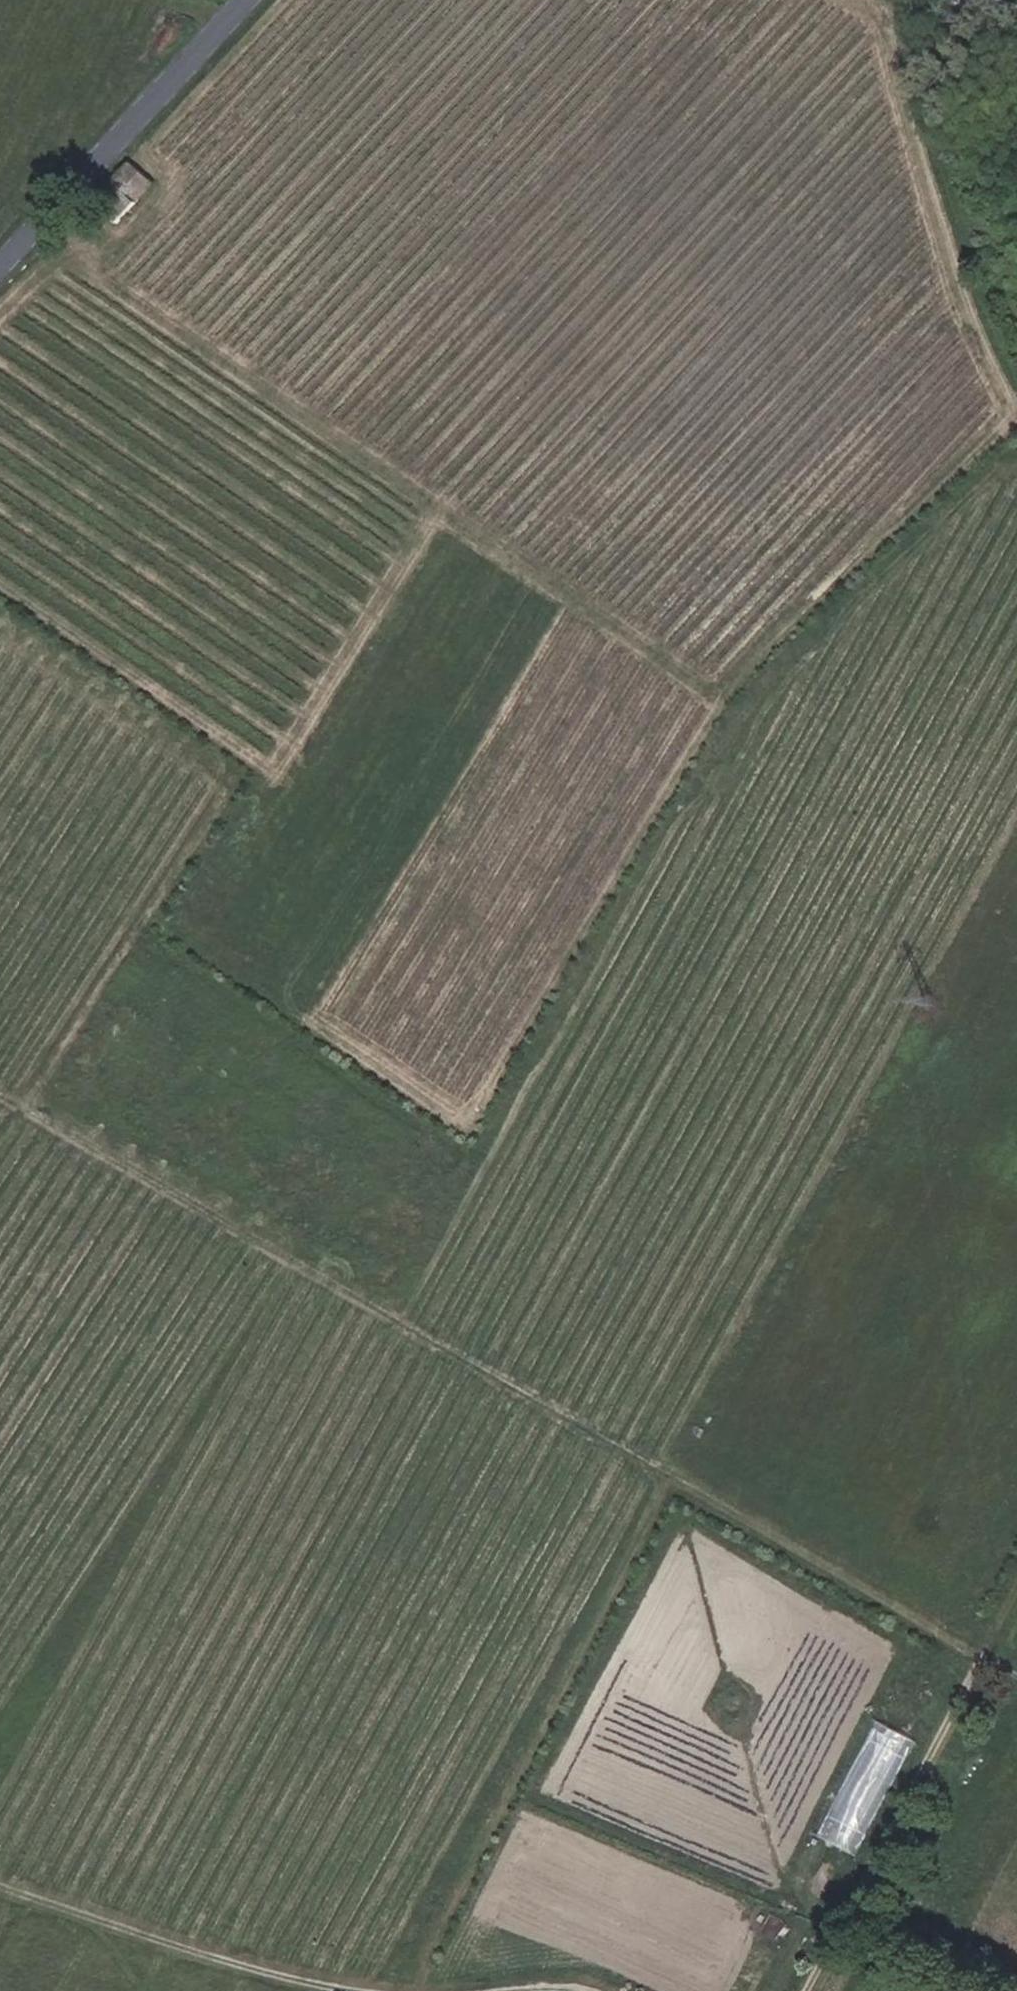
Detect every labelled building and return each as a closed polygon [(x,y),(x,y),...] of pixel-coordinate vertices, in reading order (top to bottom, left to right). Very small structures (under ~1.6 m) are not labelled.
[(118,222),(154,184),(131,164),(95,204),(118,222)] [(913,1740),(875,1720),(813,1836),(851,1856),(913,1740)]
